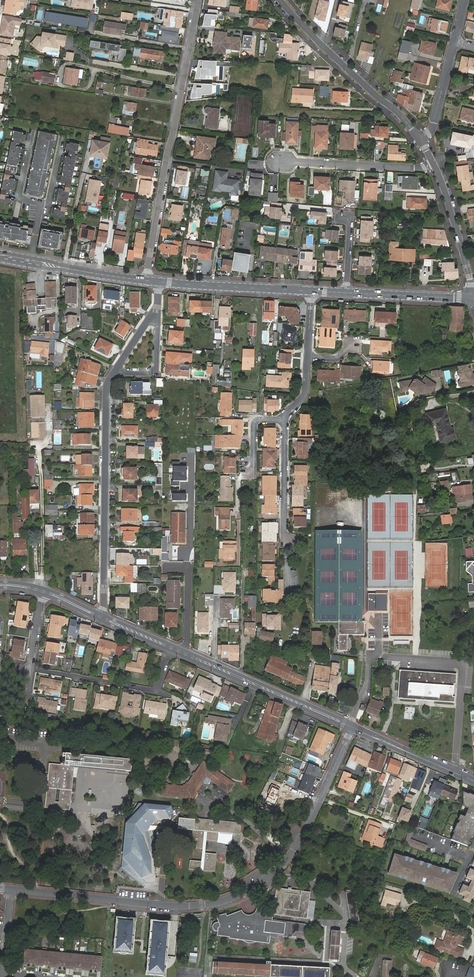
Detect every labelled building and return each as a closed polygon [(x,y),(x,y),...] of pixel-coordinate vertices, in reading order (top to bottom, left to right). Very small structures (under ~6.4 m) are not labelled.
[(7,2),(5,2),(3,13),(16,15),(16,11),(18,11),(19,10),(20,5),(23,5),(24,0),(7,0),(7,2)] [(92,9),(93,0),(74,0),(73,6),(92,9)] [(258,0),(247,0),(246,9),(254,10),(254,7),(256,7),(257,1),(258,0)] [(410,8),(418,10),(421,0),(413,0),(410,8)] [(450,5),(451,1),(449,0),(438,0),(436,7),(447,10),(448,4),(450,5)] [(328,3),(319,1),(315,16),(319,17),(318,19),(323,20),(328,3)] [(177,17),(178,11),(161,8),(160,20),(165,21),(165,25),(179,28),(180,28),(182,17),(177,17)] [(217,20),(218,10),(209,9),(208,14),(206,13),(204,26),(213,26),(213,19),(217,20)] [(88,25),(89,19),(50,13),(49,21),(65,23),(66,21),(67,21),(67,22),(88,25)] [(4,16),(2,27),(0,27),(0,29),(0,35),(14,38),(16,25),(17,24),(21,25),(22,19),(4,16)] [(249,17),(249,26),(268,28),(269,20),(249,17)] [(437,31),(438,32),(445,33),(448,23),(434,20),(430,19),(428,26),(432,26),(431,32),(436,33),(437,31)] [(104,32),(122,35),(123,29),(124,24),(105,21),(104,32)] [(407,22),(406,29),(414,31),(416,25),(407,22)] [(343,37),(346,25),(339,24),(338,27),(335,26),(333,35),(343,37)] [(165,25),(160,25),(158,41),(178,44),(180,36),(177,35),(179,28),(165,25)] [(215,45),(215,46),(215,52),(224,53),(225,48),(231,48),(231,49),(238,49),(240,37),(232,37),(226,37),(226,33),(216,32),(216,38),(216,40),(218,40),(218,45),(215,45)] [(43,47),(45,45),(51,46),(53,47),(53,45),(58,46),(64,47),(66,36),(43,33),(42,38),(37,37),(31,44),(38,52),(43,47)] [(252,42),(253,35),(244,35),(242,50),(252,50),(252,44),(251,44),(251,42),(252,42)] [(6,57),(7,53),(9,54),(10,45),(9,45),(7,42),(8,39),(0,37),(0,55),(6,57)] [(410,42),(402,40),(400,47),(408,50),(410,42)] [(120,45),(91,41),(89,47),(112,51),(111,54),(117,55),(118,52),(119,52),(120,45)] [(370,55),(373,44),(361,41),(357,56),(368,59),(368,62),(373,63),(374,56),(370,55)] [(433,50),(435,44),(423,41),(420,52),(433,55),(435,50),(433,50)] [(299,42),(279,42),(279,52),(287,52),(287,58),(297,59),(298,48),(299,48),(299,42)] [(133,56),(141,57),(142,49),(134,48),(133,56)] [(142,49),(141,57),(163,60),(164,52),(142,49)] [(407,54),(399,51),(397,58),(406,60),(407,54)] [(65,57),(64,60),(72,61),(74,54),(68,52),(67,58),(65,57)] [(469,70),(469,67),(473,68),(473,56),(471,55),(470,56),(470,57),(463,56),(460,69),(465,70),(465,69),(469,70)] [(215,75),(216,60),(200,60),(198,71),(197,70),(195,78),(207,79),(207,75),(215,75)] [(226,65),(226,62),(230,62),(230,61),(224,61),(216,60),(215,75),(216,76),(217,65),(226,65)] [(415,63),(412,73),(410,73),(408,78),(426,83),(427,78),(428,78),(431,67),(415,63)] [(76,86),(80,69),(67,67),(64,83),(65,83),(76,86)] [(316,70),(316,79),(329,80),(329,70),(316,70)] [(395,70),(392,80),(403,83),(404,79),(400,78),(402,72),(395,70)] [(43,73),(41,80),(55,82),(55,77),(48,76),(49,72),(43,71),(43,73)] [(34,79),(41,80),(43,73),(36,72),(35,75),(34,79)] [(392,80),(391,80),(391,83),(404,89),(403,95),(409,97),(408,103),(414,105),(412,110),(418,111),(423,94),(407,90),(409,85),(403,83),(392,80)] [(98,81),(95,94),(105,95),(106,91),(99,90),(99,88),(101,89),(102,87),(104,88),(105,82),(98,81)] [(213,93),(213,84),(196,83),(195,87),(194,89),(193,89),(191,97),(202,96),(202,94),(213,93)] [(145,88),(130,86),(129,95),(143,97),(145,88)] [(297,90),(292,90),(291,101),(301,101),(301,99),(306,99),(306,101),(311,101),(312,89),(297,88),(297,90)] [(346,96),(348,96),(348,92),(334,91),(333,100),(346,101),(346,96)] [(401,103),(406,108),(412,110),(414,105),(408,103),(409,97),(403,95),(399,94),(397,100),(401,103)] [(209,113),(208,118),(207,118),(205,127),(217,129),(220,109),(210,107),(209,107),(208,107),(207,108),(206,108),(206,109),(206,110),(206,111),(206,112),(207,112),(208,113),(209,113)] [(463,119),(473,122),(473,110),(466,108),(461,107),(458,118),(463,119)] [(286,141),(295,142),(296,131),(297,131),(298,119),(287,118),(287,132),(281,132),(281,140),(286,141)] [(341,124),(340,147),(352,148),(353,133),(349,133),(349,124),(348,124),(348,121),(342,120),(342,124),(341,124)] [(259,121),(259,136),(265,136),(265,134),(275,135),(275,124),(268,123),(268,121),(259,121)] [(110,124),(109,132),(128,135),(130,128),(110,124)] [(316,131),(315,146),(321,146),(321,148),(327,149),(328,132),(329,126),(316,125),(311,125),(311,131),(316,131)] [(375,129),(375,136),(388,137),(389,127),(381,127),(380,130),(375,129)] [(20,155),(20,154),(20,153),(22,153),(23,147),(19,146),(21,138),(25,139),(27,132),(14,130),(0,197),(0,203),(11,205),(12,199),(9,198),(10,190),(14,191),(16,179),(13,179),(14,171),(18,171),(19,165),(17,165),(18,163),(20,155)] [(44,196),(57,134),(39,130),(26,192),(44,196)] [(456,137),(453,138),(455,150),(464,148),(462,139),(466,138),(465,133),(455,135),(456,137)] [(101,141),(93,140),(90,154),(107,157),(110,138),(102,137),(101,141)] [(198,137),(196,157),(209,158),(210,148),(214,149),(215,139),(198,137)] [(147,143),(148,139),(140,138),(140,143),(138,151),(147,153),(156,155),(158,145),(147,143)] [(65,216),(80,143),(67,141),(66,148),(70,149),(68,157),(65,156),(63,162),(65,162),(65,164),(64,164),(62,172),(63,173),(63,174),(61,174),(59,180),(63,181),(61,189),(58,188),(55,200),(59,201),(57,209),(54,208),(52,214),(65,216)] [(147,154),(147,153),(138,151),(140,143),(137,142),(135,152),(147,154)] [(405,154),(401,153),(397,153),(398,145),(388,145),(387,159),(405,160),(405,158),(406,158),(406,156),(405,156),(405,154)] [(135,162),(133,173),(139,174),(150,176),(151,176),(153,177),(155,166),(142,164),(143,158),(135,156),(134,162),(135,162)] [(261,160),(251,159),(250,167),(260,168),(261,160)] [(470,160),(456,162),(459,180),(462,179),(463,191),(473,189),(473,185),(473,183),(470,184),(469,179),(473,178),(472,171),(468,172),(468,166),(471,166),(470,160)] [(187,171),(188,167),(177,165),(175,183),(185,184),(187,171)] [(227,172),(216,170),(213,191),(221,192),(221,190),(231,192),(230,194),(237,195),(239,180),(227,179),(227,172)] [(251,173),(249,194),(261,195),(263,173),(251,173)] [(150,176),(139,174),(137,180),(140,181),(140,188),(141,189),(140,194),(149,196),(150,190),(149,189),(149,187),(151,187),(152,182),(150,181),(151,176),(150,176)] [(325,179),(325,177),(315,176),(314,188),(329,189),(329,180),(325,179)] [(399,177),(398,182),(403,183),(402,189),(418,190),(418,177),(403,176),(403,177),(399,177)] [(89,190),(88,190),(87,198),(97,200),(101,181),(90,179),(89,188),(90,188),(89,190)] [(375,183),(375,179),(364,179),(363,198),(375,199),(376,183),(375,183)] [(340,180),(339,191),(346,191),(345,200),(355,201),(355,181),(340,180)] [(291,182),(290,196),(303,196),(303,185),(299,185),(299,182),(291,182)] [(409,198),(408,204),(412,204),(412,207),(426,208),(427,199),(409,198)] [(149,201),(138,199),(137,206),(142,207),(141,212),(136,211),(135,217),(146,219),(149,201)] [(171,208),(170,211),(170,214),(169,215),(169,218),(180,220),(182,206),(171,204),(171,208)] [(281,208),(268,207),(267,215),(271,215),(271,217),(286,219),(286,215),(282,215),(283,208),(281,208)] [(325,223),(326,212),(311,210),(311,217),(319,218),(319,223),(325,223)] [(361,228),(374,229),(374,221),(371,220),(372,216),(362,216),(361,228)] [(33,226),(0,220),(0,240),(29,245),(33,226)] [(109,224),(100,223),(96,245),(101,246),(101,241),(106,242),(109,224)] [(82,224),(79,237),(93,239),(95,230),(84,228),(85,224),(82,224)] [(60,251),(63,231),(41,227),(37,247),(60,251)] [(232,228),(223,227),(220,246),(229,247),(232,228)] [(373,238),(374,229),(361,228),(360,241),(370,242),(370,238),(373,238)] [(332,229),(326,229),(326,238),(337,239),(338,230),(332,229)] [(443,244),(444,230),(424,229),(424,243),(443,244)] [(116,231),(113,248),(118,249),(117,251),(122,252),(125,239),(122,239),(124,232),(116,231)] [(145,234),(137,232),(134,251),(129,250),(127,259),(132,260),(133,257),(141,258),(142,253),(145,234)] [(164,243),(161,243),(161,244),(160,251),(163,251),(163,252),(177,254),(179,245),(178,245),(178,241),(166,240),(165,241),(164,243)] [(184,240),(182,254),(197,257),(197,256),(199,247),(192,246),(193,242),(184,240)] [(93,257),(96,244),(89,242),(86,256),(93,257)] [(391,242),(391,248),(391,257),(402,258),(402,260),(413,260),(413,249),(398,248),(399,242),(391,242)] [(199,247),(197,256),(201,256),(201,258),(209,259),(212,245),(209,244),(209,249),(199,247)] [(261,246),(260,259),(298,264),(298,257),(297,257),(298,250),(261,246)] [(391,248),(390,248),(389,259),(402,260),(402,258),(391,257),(391,248)] [(327,262),(336,263),(337,250),(325,249),(325,258),(327,259),(327,262)] [(306,260),(300,259),(299,270),(317,270),(318,260),(312,260),(313,252),(306,251),(306,260)] [(250,255),(234,253),(233,260),(231,270),(237,271),(237,270),(241,271),(241,272),(247,273),(250,255)] [(359,265),(372,265),(372,256),(360,255),(359,265)] [(231,272),(233,260),(223,259),(221,270),(231,272)] [(434,261),(433,269),(444,270),(444,276),(459,276),(455,262),(443,262),(443,261),(434,261)] [(335,276),(336,263),(327,262),(327,267),(325,267),(324,276),(335,276)] [(371,274),(372,265),(359,265),(359,273),(371,274)] [(27,293),(24,293),(25,307),(26,307),(26,308),(27,309),(30,310),(31,309),(32,308),(33,306),(47,306),(47,309),(52,309),(52,301),(54,301),(54,298),(56,298),(56,283),(46,283),(46,300),(36,300),(35,285),(27,285),(27,293)] [(89,289),(86,289),(86,301),(96,301),(96,287),(89,287),(89,289)] [(66,288),(66,305),(76,305),(76,289),(66,288)] [(105,291),(104,300),(118,302),(119,293),(105,291)] [(137,306),(139,306),(139,294),(131,293),(130,309),(131,309),(131,312),(137,312),(137,309),(137,306)] [(169,303),(169,312),(178,313),(179,304),(179,299),(170,298),(169,303)] [(200,312),(200,302),(190,301),(190,311),(200,312)] [(265,301),(264,312),(268,312),(268,314),(270,315),(270,313),(273,313),(274,301),(265,301)] [(212,302),(200,302),(200,312),(211,313),(212,302)] [(290,324),(298,324),(299,313),(298,312),(295,309),(294,308),(284,307),(279,307),(278,316),(288,316),(288,318),(290,318),(290,324)] [(450,313),(450,330),(455,330),(455,326),(463,326),(463,319),(464,319),(465,308),(447,307),(447,313),(450,313)] [(214,334),(221,334),(221,326),(227,326),(227,318),(230,318),(230,308),(220,308),(220,321),(215,321),(214,330),(214,334)] [(322,322),(322,327),(335,328),(338,328),(339,310),(323,309),(323,315),(325,315),(325,322),(322,322)] [(385,328),(386,320),(386,310),(376,309),(375,327),(385,328)] [(386,310),(386,320),(395,321),(396,311),(386,310)] [(366,312),(344,311),(343,318),(348,318),(348,321),(366,322),(366,312)] [(78,316),(68,316),(67,327),(77,327),(78,316)] [(45,326),(45,334),(53,334),(53,326),(55,324),(55,318),(46,319),(46,326),(45,326)] [(122,322),(115,333),(123,338),(130,327),(122,322)] [(297,329),(282,323),(283,339),(284,331),(285,327),(292,329),(297,330),(297,329)] [(284,331),(283,339),(290,340),(294,341),(295,337),(297,330),(292,329),(285,327),(284,331)] [(322,327),(321,327),(321,337),(321,340),(320,346),(334,347),(334,341),(334,335),(335,328),(322,327)] [(290,340),(283,339),(296,345),(297,330),(295,337),(294,341),(290,340)] [(170,331),(169,342),(182,343),(183,332),(170,331)] [(100,340),(95,350),(107,356),(112,346),(100,340)] [(372,340),(371,353),(381,354),(381,351),(391,352),(391,342),(372,340)] [(39,350),(47,352),(47,351),(47,349),(48,346),(48,344),(31,341),(30,350),(39,352),(39,350)] [(56,344),(54,356),(61,358),(63,346),(56,344)] [(231,357),(232,347),(225,346),(224,357),(231,357)] [(243,348),(242,365),(250,366),(253,366),(253,358),(252,358),(252,354),(253,354),(254,349),(243,348)] [(281,353),(280,362),(279,362),(279,367),(290,368),(292,354),(293,354),(294,350),(285,349),(285,353),(281,353)] [(168,357),(167,363),(180,364),(180,361),(183,362),(183,359),(191,360),(192,355),(166,352),(166,357),(168,357)] [(81,359),(78,372),(79,372),(97,377),(100,367),(90,364),(90,362),(81,359)] [(373,361),(373,365),(375,366),(375,367),(373,367),(373,373),(389,374),(390,369),(387,368),(388,362),(373,361)] [(188,376),(189,365),(180,364),(167,363),(167,375),(188,376)] [(471,364),(460,366),(460,370),(459,370),(458,372),(459,375),(460,376),(461,381),(460,381),(459,383),(459,385),(461,386),(473,384),(473,375),(473,374),(473,372),(472,372),(471,370),(472,370),(471,364)] [(341,370),(341,373),(345,373),(344,378),(361,379),(361,367),(354,366),(354,368),(349,367),(349,366),(341,366),(341,370)] [(318,381),(340,382),(341,373),(341,370),(335,369),(335,371),(318,370),(318,381)] [(97,377),(79,372),(76,381),(81,382),(82,381),(95,384),(97,377)] [(282,376),(275,376),(274,386),(275,386),(275,385),(278,385),(278,386),(288,387),(288,377),(290,377),(290,373),(282,373),(282,376)] [(418,378),(401,381),(402,386),(406,385),(406,390),(408,390),(410,387),(416,390),(422,389),(423,393),(429,391),(429,389),(430,387),(434,389),(437,384),(426,377),(423,382),(418,378)] [(143,389),(143,395),(151,395),(151,389),(149,389),(150,385),(132,384),(132,389),(131,389),(130,394),(138,395),(139,389),(143,389)] [(84,398),(84,407),(93,408),(94,394),(80,394),(80,398),(84,398)] [(221,399),(221,410),(221,415),(230,415),(231,412),(232,412),(232,394),(221,394),(221,399)] [(43,397),(31,397),(33,437),(42,436),(45,432),(43,397)] [(264,397),(264,409),(268,409),(268,411),(274,411),(274,409),(279,409),(279,399),(268,399),(268,397),(264,397)] [(242,400),(242,410),(253,411),(253,409),(257,409),(257,399),(253,399),(253,401),(242,400)] [(124,418),(133,418),(133,405),(124,405),(124,418)] [(158,417),(158,406),(148,405),(148,417),(158,417)] [(436,419),(437,423),(441,441),(456,438),(453,427),(451,428),(446,409),(427,413),(429,421),(436,419)] [(83,418),(83,423),(82,427),(93,427),(93,414),(78,414),(78,418),(83,418)] [(299,435),(311,435),(312,414),(301,414),(301,431),(299,431),(299,435)] [(232,435),(241,436),(242,435),(242,420),(220,420),(220,424),(232,424),(232,435)] [(122,427),(122,437),(137,437),(138,428),(122,427)] [(267,449),(275,449),(276,429),(265,428),(264,445),(267,445),(267,449)] [(90,445),(90,435),(73,435),(73,446),(78,446),(78,444),(90,445)] [(232,435),(224,435),(217,435),(216,436),(216,444),(224,444),(224,448),(238,448),(238,440),(241,440),(241,436),(232,435)] [(298,458),(311,458),(311,452),(307,452),(307,442),(307,438),(298,438),(298,442),(295,442),(295,446),(296,446),(298,446),(298,452),(298,458)] [(127,448),(127,458),(137,459),(137,448),(127,448)] [(267,449),(264,449),(263,467),(274,467),(274,459),(277,459),(277,449),(275,449),(267,449)] [(82,466),(92,466),(92,455),(82,455),(82,456),(78,455),(78,466),(79,466),(82,466)] [(225,457),(224,474),(235,473),(235,461),(236,461),(236,457),(225,457)] [(428,463),(420,464),(421,472),(429,471),(428,463)] [(79,466),(79,476),(92,477),(92,466),(82,466),(79,466)] [(294,481),(295,486),(303,486),(306,486),(306,483),(307,483),(307,467),(295,467),(295,473),(297,473),(297,476),(296,476),(296,481),(294,481)] [(126,476),(126,480),(136,480),(136,469),(122,468),(121,475),(124,475),(126,476)] [(229,488),(229,480),(229,476),(221,476),(221,496),(221,500),(232,500),(232,495),(232,488),(230,488),(229,488)] [(263,491),(263,496),(265,496),(275,496),(276,496),(276,482),(274,482),(274,477),(263,477),(263,491)] [(78,496),(80,496),(82,496),(91,496),(91,489),(93,489),(93,485),(76,485),(77,489),(74,489),(74,496),(78,496)] [(465,496),(472,495),(471,485),(453,487),(453,488),(451,488),(452,494),(454,495),(456,495),(464,494),(465,496)] [(295,486),(292,486),(292,490),(294,490),(294,498),(292,498),(292,507),(302,507),(303,486),(295,486)] [(128,493),(124,493),(124,501),(137,501),(137,491),(128,490),(128,493)] [(38,491),(29,491),(29,499),(30,503),(38,503),(38,491)] [(472,499),(472,495),(465,496),(464,494),(456,495),(457,503),(465,502),(465,500),(472,499)] [(91,496),(82,496),(82,506),(92,506),(91,496)] [(275,496),(265,496),(265,514),(275,514),(275,496)] [(228,520),(229,520),(229,515),(228,516),(228,508),(220,508),(220,515),(219,529),(229,530),(229,525),(228,525),(228,520)] [(303,509),(294,509),(294,513),(295,513),(295,520),(295,528),(305,528),(305,513),(303,513),(303,509)] [(122,510),(122,516),(124,516),(124,521),(137,521),(137,510),(122,510)] [(77,526),(80,526),(81,526),(94,526),(94,515),(80,514),(80,518),(77,518),(77,526)] [(161,562),(169,562),(169,553),(168,554),(168,541),(169,541),(169,543),(185,543),(185,515),(173,514),(172,529),(172,532),(170,532),(166,532),(166,537),(161,537),(161,550),(161,554),(161,562)] [(13,520),(14,534),(19,534),(19,530),(22,530),(21,520),(16,520),(13,520)] [(262,525),(262,543),(263,543),(272,543),(275,543),(275,525),(262,525)] [(94,526),(81,526),(81,536),(93,536),(94,526)] [(140,527),(121,527),(121,532),(124,532),(124,542),(134,542),(134,532),(140,532),(140,527)] [(338,623),(338,531),(315,531),(315,623),(338,623)] [(362,531),(338,531),(338,623),(338,652),(348,652),(348,637),(364,637),(364,623),(361,623),(362,531)] [(429,539),(429,548),(449,548),(449,539),(429,539)] [(12,544),(13,557),(26,556),(26,549),(27,549),(27,540),(24,540),(24,544),(12,544)] [(233,547),(235,548),(235,541),(224,541),(223,548),(219,549),(219,558),(233,558),(233,551),(233,547)] [(272,543),(263,543),(263,562),(274,562),(274,547),(272,547),(272,543)] [(127,567),(129,567),(129,555),(117,555),(117,566),(127,567)] [(472,563),(466,563),(466,572),(472,577),(472,585),(468,585),(468,594),(473,593),(473,564),(472,563)] [(127,567),(117,566),(116,576),(127,576),(127,567)] [(273,567),(262,566),(262,578),(269,578),(269,586),(274,586),(274,574),(273,574),(273,567)] [(92,573),(82,573),(82,595),(93,595),(93,577),(92,577),(92,573)] [(235,592),(235,573),(224,573),(224,580),(223,580),(223,585),(224,585),(224,591),(235,592)] [(168,609),(179,609),(180,586),(179,586),(179,582),(168,582),(168,609)] [(137,584),(137,594),(145,595),(146,584),(137,584)] [(280,596),(281,596),(281,592),(276,592),(276,593),(271,592),(271,591),(263,591),(263,602),(267,602),(267,603),(281,604),(281,598),(280,598),(280,596)] [(251,635),(251,637),(255,637),(255,625),(255,607),(256,607),(256,597),(245,596),(245,600),(248,600),(248,607),(252,607),(252,619),(244,619),(244,635),(248,635),(251,635)] [(116,598),(116,607),(119,607),(119,608),(128,609),(128,599),(116,598)] [(234,608),(234,599),(221,599),(221,618),(230,618),(230,608),(234,608)] [(18,610),(17,614),(27,615),(28,608),(29,603),(19,602),(17,610),(18,610)] [(141,608),(141,620),(158,621),(158,609),(141,608)] [(266,614),(262,614),(262,626),(275,626),(275,630),(281,630),(281,613),(277,613),(277,615),(266,615),(266,614)] [(17,618),(16,617),(14,626),(24,628),(25,623),(27,615),(17,614),(17,618)] [(61,626),(63,626),(65,617),(52,615),(51,620),(51,624),(60,626),(61,626)] [(174,628),(177,628),(177,615),(166,615),(166,630),(173,630),(174,628)] [(198,620),(198,630),(201,630),(201,633),(208,633),(208,615),(203,615),(203,617),(199,617),(199,620),(198,620)] [(78,633),(80,625),(76,624),(77,623),(77,621),(71,619),(68,634),(72,635),(73,636),(77,637),(78,633)] [(58,638),(60,630),(59,630),(60,626),(51,624),(49,631),(48,637),(58,638)] [(90,628),(91,626),(80,624),(80,625),(78,633),(89,635),(90,628)] [(98,640),(101,631),(90,628),(89,635),(88,638),(98,640)] [(262,633),(260,641),(272,643),(273,635),(262,633)] [(313,633),(312,645),(321,646),(322,633),(313,633)] [(119,644),(99,638),(96,650),(110,654),(109,656),(115,658),(117,654),(119,645),(119,644)] [(10,652),(9,657),(18,659),(19,654),(22,655),(23,650),(22,650),(22,646),(24,646),(24,642),(14,640),(12,652),(10,652)] [(55,653),(57,653),(59,644),(47,642),(46,647),(45,651),(54,653),(55,653)] [(119,645),(117,654),(123,655),(125,648),(130,649),(131,645),(122,642),(121,646),(119,645)] [(229,646),(218,646),(218,655),(221,655),(221,658),(222,658),(228,659),(229,646)] [(229,646),(228,659),(228,661),(239,661),(239,646),(229,646)] [(306,658),(307,654),(308,652),(301,650),(297,660),(304,663),(306,658)] [(53,665),(55,657),(54,657),(54,653),(45,651),(44,658),(43,663),(53,665)] [(147,654),(139,653),(137,662),(127,660),(126,669),(140,672),(140,668),(144,669),(145,664),(147,655),(147,654)] [(265,671),(302,687),(306,678),(291,672),(292,669),(286,666),(272,660),(274,657),(273,657),(273,655),(272,655),(265,671)] [(287,663),(274,657),(272,660),(286,666),(287,663)] [(338,665),(332,664),(331,669),(328,693),(336,694),(339,678),(336,678),(338,665)] [(312,690),(328,693),(331,669),(329,668),(329,666),(326,665),(326,668),(316,666),(314,674),(312,690)] [(457,675),(399,671),(397,700),(416,701),(416,697),(434,699),(434,702),(454,704),(455,698),(452,698),(453,685),(456,686),(457,675)] [(167,681),(186,689),(190,681),(170,672),(167,681)] [(200,677),(194,689),(202,693),(200,698),(209,702),(212,697),(216,688),(207,684),(209,680),(200,677)] [(40,678),(38,688),(59,691),(61,680),(40,678)] [(246,695),(223,685),(218,696),(226,699),(224,701),(233,705),(234,702),(242,705),(246,695)] [(86,691),(76,689),(75,696),(73,710),(84,712),(85,700),(84,700),(86,691)] [(127,693),(123,692),(120,707),(119,706),(118,711),(125,712),(125,711),(133,712),(137,710),(137,705),(136,704),(136,703),(138,702),(139,695),(134,694),(134,696),(127,694),(127,693)] [(190,700),(199,704),(201,699),(192,695),(190,700)] [(115,698),(100,696),(99,700),(95,699),(93,709),(98,710),(99,706),(103,707),(103,708),(113,709),(115,698)] [(37,700),(39,701),(38,707),(48,709),(48,710),(57,712),(58,702),(45,699),(45,698),(37,697),(37,700)] [(273,733),(283,705),(269,700),(257,737),(270,742),(272,739),(275,740),(277,734),(273,733)] [(370,700),(366,712),(378,716),(383,703),(380,702),(379,703),(370,700)] [(150,714),(153,702),(146,701),(144,713),(148,714),(147,717),(149,717),(150,714)] [(165,704),(153,702),(150,714),(149,717),(156,719),(163,720),(164,714),(162,714),(163,711),(164,712),(165,704)] [(169,723),(175,724),(176,717),(186,719),(188,712),(181,703),(177,706),(178,708),(175,710),(172,709),(169,723)] [(224,725),(225,719),(208,716),(208,718),(205,718),(205,722),(215,724),(217,724),(214,740),(224,741),(226,733),(225,732),(225,729),(227,729),(227,726),(224,725)] [(176,717),(175,724),(185,726),(186,719),(176,717)] [(298,722),(293,736),(302,740),(307,726),(298,722)] [(329,739),(332,740),(334,735),(319,729),(310,750),(322,755),(328,741),(329,739)] [(371,758),(353,752),(351,760),(367,766),(371,758)] [(48,762),(45,801),(51,802),(50,808),(69,810),(73,766),(130,772),(131,759),(65,753),(64,764),(48,762)] [(386,757),(374,753),(368,768),(380,772),(386,757)] [(401,763),(388,758),(384,768),(387,769),(387,771),(397,775),(401,763)] [(193,776),(188,783),(185,787),(182,786),(175,786),(172,785),(168,785),(167,785),(163,784),(162,784),(161,795),(186,797),(187,798),(188,799),(192,800),(196,795),(196,793),(195,792),(202,782),(205,784),(208,784),(210,781),(226,792),(233,783),(202,761),(195,773),(193,776)] [(316,777),(319,768),(307,763),(304,772),(305,772),(316,777)] [(410,777),(414,778),(417,770),(405,764),(400,776),(409,780),(410,777)] [(312,786),(316,777),(305,772),(302,781),(312,786)] [(347,773),(344,772),(338,786),(343,787),(347,776),(347,773)] [(418,792),(425,775),(417,772),(410,789),(418,792)] [(348,789),(347,790),(352,792),(356,782),(348,779),(350,774),(347,773),(347,776),(343,787),(348,789)] [(246,789),(251,778),(245,775),(239,785),(246,789)] [(387,803),(389,800),(389,799),(397,779),(392,777),(380,807),(385,809),(387,803)] [(444,786),(446,781),(440,778),(438,783),(435,782),(429,796),(438,800),(441,794),(444,786)] [(389,800),(387,803),(392,805),(402,781),(397,779),(389,800)] [(308,794),(312,786),(302,781),(298,790),(308,794)] [(267,794),(274,797),(279,787),(272,784),(267,794)] [(457,791),(444,786),(441,794),(453,799),(457,791)] [(461,792),(463,804),(470,807),(469,809),(465,818),(462,816),(460,821),(459,825),(455,833),(451,841),(466,846),(470,837),(473,831),(473,829),(473,797),(473,796),(469,794),(469,795),(461,792)] [(404,801),(411,803),(414,795),(407,793),(404,801)] [(263,809),(271,812),(274,805),(266,801),(263,809)] [(171,806),(138,803),(126,824),(122,868),(145,888),(156,884),(154,859),(147,832),(165,827),(169,819),(170,814),(173,814),(171,806)] [(408,822),(411,812),(403,809),(399,819),(408,822)] [(194,819),(190,819),(178,817),(177,828),(192,829),(190,847),(202,848),(200,861),(189,860),(188,869),(214,872),(216,854),(204,853),(206,840),(217,842),(218,833),(231,834),(239,835),(241,823),(207,819),(207,824),(194,823),(194,819)] [(381,826),(368,821),(365,829),(368,830),(364,839),(365,839),(374,843),(374,845),(382,847),(385,838),(377,836),(381,826)] [(413,833),(409,831),(404,844),(425,852),(428,846),(410,839),(413,833)] [(231,834),(218,833),(217,842),(230,844),(231,834)] [(395,856),(390,873),(394,874),(394,875),(398,877),(398,875),(407,878),(407,880),(419,883),(419,881),(426,883),(427,886),(442,891),(443,889),(446,890),(448,887),(451,888),(457,876),(451,874),(451,873),(432,867),(431,868),(426,866),(427,865),(419,863),(419,864),(413,862),(413,861),(405,858),(405,859),(395,856)] [(471,885),(469,888),(463,885),(461,890),(473,896),(473,895),(473,886),(471,885)] [(276,888),(273,915),(307,919),(310,893),(276,888)] [(354,891),(354,890),(346,891),(352,926),(361,925),(354,891)] [(473,896),(461,890),(459,895),(465,897),(463,901),(470,904),(473,896)] [(259,911),(259,910),(259,909),(259,906),(259,904),(256,905),(257,906),(257,908),(257,910),(256,912),(256,913),(255,914),(254,914),(253,915),(251,916),(250,916),(248,916),(247,915),(245,915),(244,914),(243,913),(242,911),(240,912),(241,913),(242,914),(243,915),(244,916),(246,917),(247,917),(248,918),(249,918),(250,918),(252,918),(253,917),(255,916),(256,915),(257,914),(258,913),(259,911)] [(272,921),(273,915),(266,914),(266,912),(263,912),(263,910),(259,910),(259,911),(258,913),(257,914),(256,915),(255,916),(253,917),(252,918),(250,918),(249,918),(248,918),(247,917),(246,917),(244,916),(243,915),(242,914),(241,913),(240,912),(227,917),(227,915),(217,917),(219,923),(218,923),(217,923),(215,924),(215,925),(214,927),(214,928),(215,930),(216,931),(217,931),(218,932),(217,935),(229,937),(229,939),(243,941),(245,942),(246,943),(247,943),(248,944),(251,943),(253,943),(254,942),(269,944),(270,938),(270,934),(284,936),(285,924),(272,922),(272,921)] [(181,923),(200,923),(200,915),(181,915),(181,923)] [(136,920),(115,918),(111,955),(132,956),(136,920)] [(150,921),(145,976),(154,976),(165,976),(170,922),(150,921)] [(303,925),(272,921),(272,922),(285,924),(284,936),(270,934),(270,938),(278,939),(278,937),(291,938),(296,933),(300,933),(301,933),(302,934),(304,933),(305,933),(305,932),(306,931),(307,930),(307,929),(306,928),(306,927),(305,926),(304,925),(303,925)] [(331,931),(329,959),(339,960),(340,932),(331,931)] [(443,944),(440,943),(437,952),(460,960),(462,953),(458,951),(453,949),(455,946),(460,948),(463,939),(447,933),(443,944)] [(25,960),(25,964),(29,964),(29,963),(32,963),(32,960),(34,960),(34,963),(37,963),(37,965),(44,966),(44,964),(47,964),(47,962),(50,962),(49,965),(52,965),(52,967),(59,967),(59,965),(62,966),(63,963),(65,963),(65,966),(68,966),(68,968),(75,969),(75,967),(78,967),(78,964),(80,965),(80,967),(83,968),(83,969),(90,970),(90,968),(93,968),(93,966),(96,966),(95,969),(98,969),(98,970),(102,971),(103,957),(26,950),(26,952),(23,952),(22,959),(25,960)] [(417,956),(416,962),(420,962),(420,967),(431,968),(432,958),(427,957),(427,958),(422,957),(422,956),(420,955),(420,956),(417,956)] [(382,976),(390,976),(391,962),(382,961),(382,976)] [(278,966),(213,962),(212,973),(276,976),(277,976),(278,966)] [(278,966),(277,976),(321,976),(321,969),(278,966)] [(321,969),(321,976),(329,976),(330,969),(321,969)]
